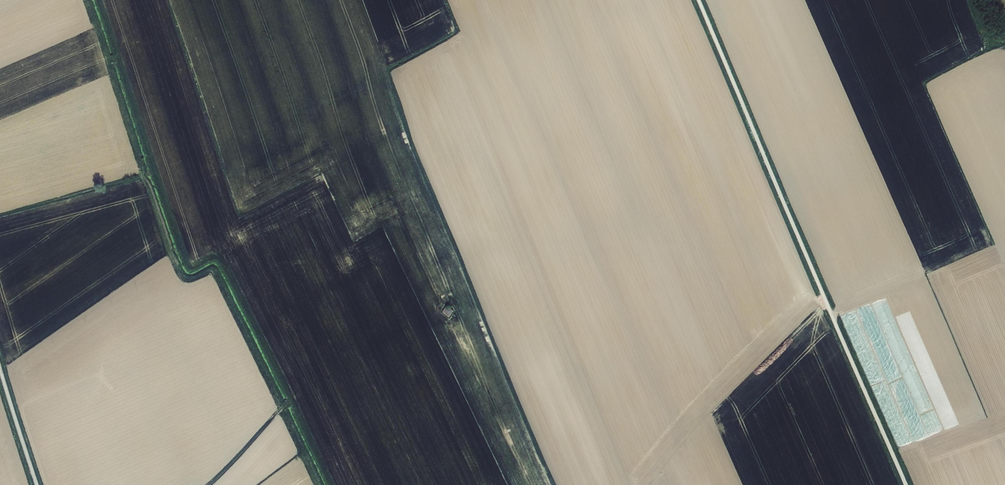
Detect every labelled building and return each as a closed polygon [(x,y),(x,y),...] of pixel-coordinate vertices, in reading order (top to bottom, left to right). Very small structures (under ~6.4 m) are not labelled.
[(441,312),(449,317),(453,311),(445,306),(441,312)]
